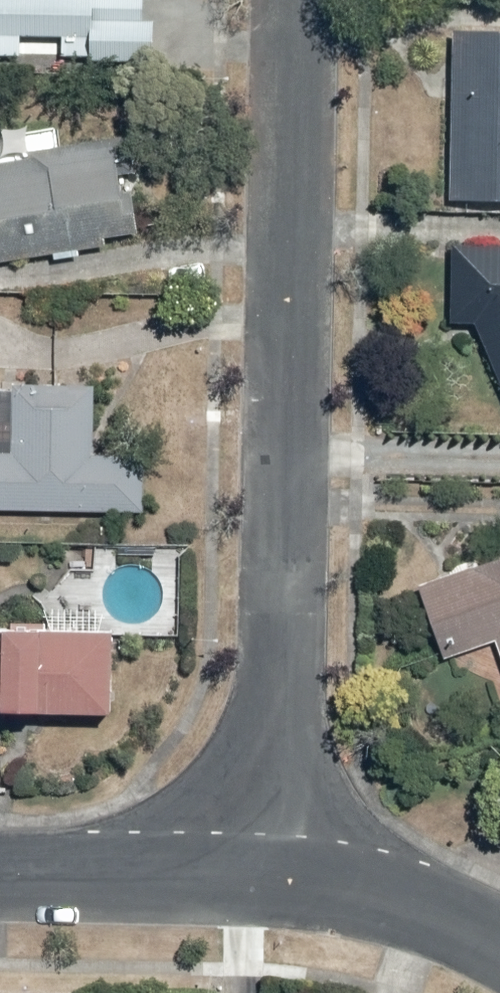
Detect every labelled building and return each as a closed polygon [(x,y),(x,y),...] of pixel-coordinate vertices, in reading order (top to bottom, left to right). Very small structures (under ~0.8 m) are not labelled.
[(30,54),(30,30),(70,30),(70,58),(167,58),(167,12),(156,12),(156,0),(0,0),(0,54),(30,54)] [(458,199),(499,199),(499,30),(458,30),(458,199)] [(135,133),(0,161),(0,241),(4,261),(155,229),(135,133)] [(487,322),(499,350),(499,248),(462,249),(463,322),(487,322)] [(153,515),(155,457),(107,455),(110,389),(0,385),(0,509),(153,515)] [(457,652),(499,636),(499,571),(435,595),(457,652)] [(0,629),(0,693),(18,693),(18,711),(127,711),(127,629),(0,629)]
